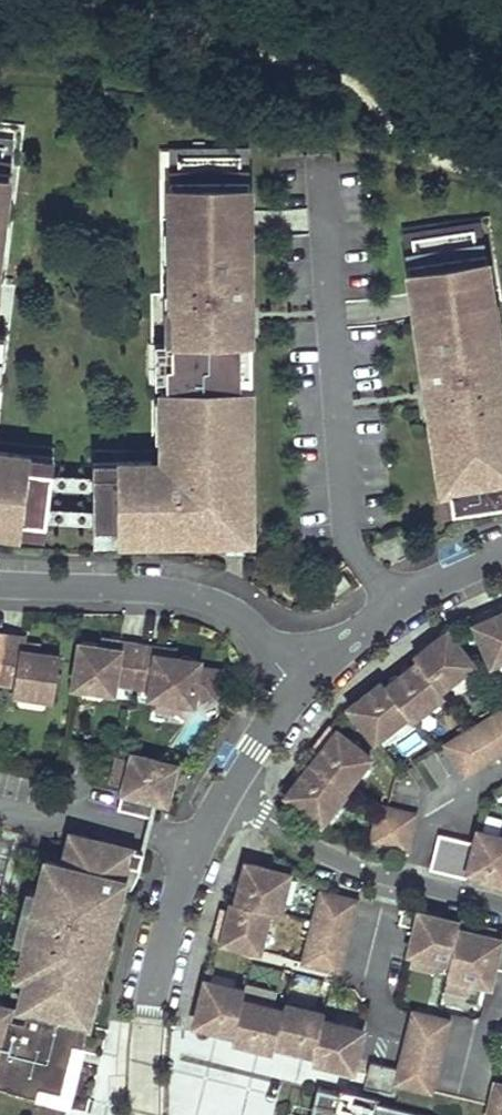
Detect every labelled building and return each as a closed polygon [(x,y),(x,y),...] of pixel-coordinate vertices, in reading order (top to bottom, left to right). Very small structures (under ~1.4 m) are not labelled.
[(3,145),(0,168),(0,169),(8,170),(12,140),(0,139),(0,144),(3,145)] [(248,148),(171,148),(172,179),(179,179),(179,155),(240,155),(241,179),(249,178),(248,148)] [(172,308),(165,308),(165,341),(172,342),(172,366),(167,366),(167,429),(161,429),(162,471),(151,471),(151,460),(116,460),(116,473),(93,473),(93,526),(116,525),(116,538),(135,538),(135,528),(159,528),(159,538),(218,537),(218,534),(225,534),(225,519),(250,518),(250,495),(240,495),(240,454),(250,455),(250,431),(240,431),(239,374),(249,374),(249,339),(239,339),(239,306),(249,307),(249,294),(249,292),(248,289),(246,287),(245,285),(243,284),(241,282),(239,282),(239,256),(249,256),(249,178),(241,179),(240,155),(179,155),(179,179),(172,179),(171,228),(180,228),(180,249),(172,249),(172,308)] [(408,231),(412,262),(420,260),(417,237),(479,228),(482,251),(491,250),(486,219),(408,231)] [(479,228),(417,237),(420,260),(412,262),(423,339),(433,338),(437,362),(435,363),(433,364),(432,365),(430,366),(429,368),(429,370),(429,371),(429,372),(429,374),(429,375),(430,377),(431,379),(433,380),(435,381),(438,382),(440,382),(441,387),(435,388),(437,403),(443,402),(444,408),(434,409),(439,446),(443,445),(444,453),(449,453),(457,507),(501,501),(501,385),(499,365),(501,364),(501,327),(501,318),(492,319),(489,300),(498,299),(491,250),(482,251),(479,228)] [(249,256),(239,256),(239,282),(241,282),(243,284),(245,285),(246,287),(248,289),(249,292),(249,294),(249,256)] [(501,318),(498,299),(489,300),(492,319),(501,318)] [(433,338),(423,339),(429,372),(429,371),(429,370),(429,368),(430,366),(432,365),(433,364),(435,363),(437,362),(433,338)] [(435,388),(441,387),(440,382),(438,382),(435,381),(433,380),(431,379),(430,377),(429,375),(429,374),(434,409),(444,408),(443,402),(437,403),(435,388)] [(3,522),(2,531),(21,534),(22,521),(45,524),(51,471),(29,468),(30,455),(0,452),(0,521),(3,522)] [(449,453),(444,453),(441,454),(449,509),(457,507),(449,453)] [(53,458),(30,455),(29,468),(51,471),(53,458)] [(116,473),(116,460),(93,460),(93,473),(116,473)] [(250,518),(225,519),(225,534),(225,537),(250,537),(250,518)] [(45,524),(22,521),(21,534),(43,536),(45,524)] [(116,525),(93,526),(93,538),(116,538),(116,525)] [(159,528),(135,528),(135,538),(159,538),(159,528)] [(344,576),(326,588),(333,598),(351,586),(344,576)] [(490,610),(493,617),(501,613),(501,609),(500,605),(490,610)] [(493,617),(490,610),(470,619),(490,664),(501,659),(501,613),(493,617)] [(469,662),(445,632),(426,647),(430,652),(416,663),(384,688),(370,699),(366,694),(347,709),(371,739),(404,713),(406,716),(438,691),(436,688),(469,662)] [(24,636),(4,633),(3,640),(22,643),(24,636)] [(121,642),(103,639),(102,646),(120,649),(121,642)] [(61,656),(39,653),(21,650),(22,643),(3,640),(0,661),(0,681),(14,683),(13,691),(55,698),(61,656)] [(102,646),(80,643),(73,685),(114,692),(115,682),(133,685),(139,644),(121,642),(120,649),(102,646)] [(40,646),(22,643),(21,650),(39,653),(40,646)] [(217,698),(221,670),(201,667),(202,661),(175,657),(157,654),(158,647),(139,644),(133,685),(152,688),(151,696),(160,698),(187,702),(195,703),(196,695),(217,698)] [(176,650),(158,647),(157,654),(175,657),(176,650)] [(426,647),(412,658),(416,663),(430,652),(426,647)] [(380,683),(366,694),(370,699),(384,688),(380,683)] [(187,702),(160,698),(158,709),(185,713),(187,702)] [(445,743),(463,774),(501,751),(501,710),(445,743)] [(371,756),(332,726),(318,744),(323,747),(317,755),(312,751),(300,767),(305,771),(298,779),(303,783),(292,798),(290,800),(322,824),(346,792),(345,791),(371,756)] [(318,744),(312,751),(317,755),(323,747),(318,744)] [(126,782),(119,806),(154,815),(158,798),(160,798),(160,797),(165,780),(172,782),(174,773),(177,764),(133,753),(132,757),(126,782)] [(132,757),(123,754),(116,780),(126,782),(132,757)] [(300,767),(294,776),(298,779),(305,771),(300,767)] [(181,775),(174,773),(172,782),(179,784),(181,775)] [(303,783),(298,779),(287,794),(292,798),(303,783)] [(172,782),(165,780),(160,797),(168,800),(172,782)] [(414,817),(379,808),(370,844),(405,853),(414,817)] [(478,830),(475,842),(439,834),(431,869),(466,877),(467,871),(501,880),(501,836),(478,830)] [(73,835),(65,866),(47,861),(40,891),(26,945),(19,975),(28,977),(18,1016),(8,1014),(0,1012),(0,1082),(7,1084),(6,1085),(37,1093),(39,1083),(62,1089),(74,1041),(84,1043),(88,1025),(83,1023),(91,992),(96,994),(104,964),(97,962),(102,944),(108,946),(116,916),(109,914),(114,897),(120,898),(124,883),(129,865),(141,868),(144,853),(73,835)] [(141,868),(129,865),(124,883),(136,886),(141,868)] [(250,867),(244,865),(239,885),(245,886),(250,867)] [(220,921),(214,944),(258,955),(269,913),(278,916),(288,876),(250,866),(250,867),(245,886),(239,885),(234,904),(231,903),(228,914),(226,923),(220,921)] [(40,891),(29,889),(15,942),(26,945),(40,891)] [(356,900),(321,892),(304,962),(338,970),(356,900)] [(120,898),(114,897),(109,914),(116,916),(127,900),(120,898)] [(400,920),(416,924),(409,949),(450,959),(447,972),(490,983),(494,967),(501,969),(501,936),(501,938),(494,937),(482,934),(483,928),(459,922),(458,927),(440,923),(441,917),(403,908),(400,920)] [(228,914),(222,912),(220,921),(226,923),(228,914)] [(459,922),(441,917),(440,923),(458,927),(459,922)] [(495,930),(494,937),(501,938),(501,936),(501,932),(495,930)] [(108,946),(102,944),(97,962),(104,964),(115,947),(108,946)] [(242,1000),(244,990),(205,980),(196,1019),(197,1019),(216,1024),(214,1030),(234,1034),(257,1040),(256,1047),(313,1060),(314,1055),(332,1059),(330,1064),(354,1070),(364,1030),(323,1020),(324,1013),(285,1003),(284,1010),(242,1000)] [(91,992),(83,1023),(88,1025),(103,995),(96,994),(91,992)] [(11,1005),(0,1002),(0,1012),(8,1014),(11,1005)] [(413,1011),(399,1068),(396,1082),(431,1090),(448,1019),(413,1011)] [(216,1024),(197,1019),(195,1025),(214,1030),(216,1024)] [(257,1040),(234,1034),(232,1041),(256,1047),(257,1040)] [(84,1043),(74,1041),(62,1089),(39,1083),(37,1093),(69,1101),(84,1043)] [(314,1055),(313,1060),(330,1064),(332,1059),(314,1055)] [(396,1082),(399,1068),(371,1061),(367,1075),(396,1082)] [(496,1084),(488,1114),(501,1114),(501,1085),(496,1084)] [(310,1114),(427,1114),(376,1102),(377,1097),(340,1088),(338,1093),(317,1087),(310,1114)]
